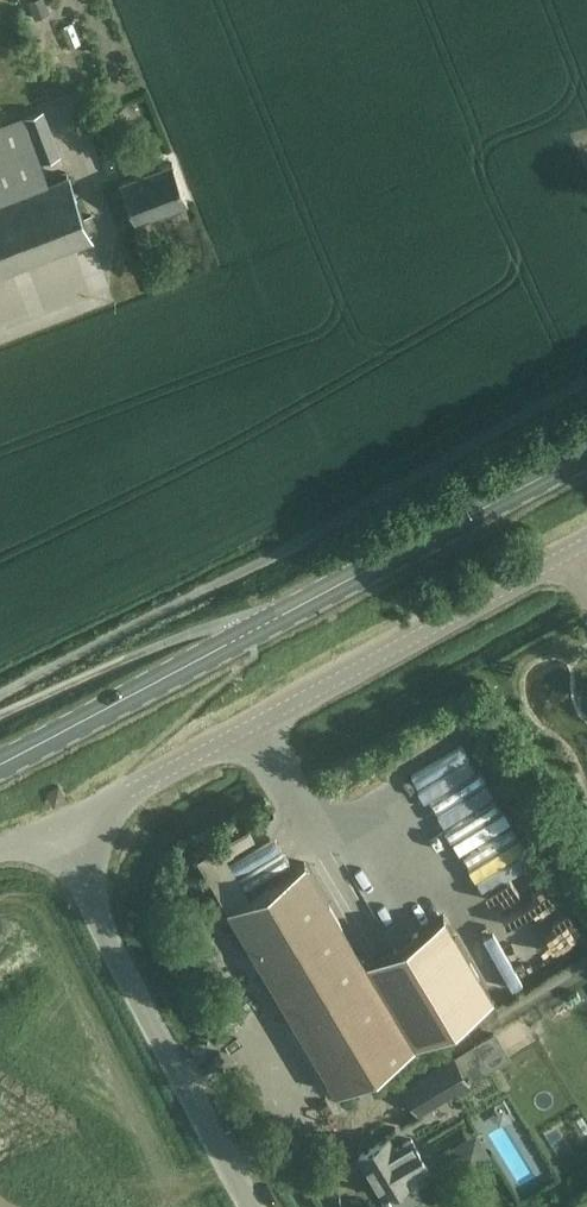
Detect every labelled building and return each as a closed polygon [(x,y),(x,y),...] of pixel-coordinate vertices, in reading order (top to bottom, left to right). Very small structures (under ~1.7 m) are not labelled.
[(31,4),(36,17),(49,11),(44,0),(40,0),(31,4)] [(90,234),(99,231),(93,213),(84,216),(68,174),(49,181),(41,160),(59,153),(43,110),(0,127),(0,272),(91,237),(90,234)] [(135,221),(187,201),(173,162),(157,168),(155,163),(150,165),(149,162),(141,166),(144,173),(120,182),(135,221)] [(53,798),(64,794),(59,783),(48,788),(53,798)] [(447,915),(366,964),(305,861),(227,907),(336,1092),(414,1046),(441,1030),(458,1020),(496,997),(447,915)] [(525,923),(543,955),(586,930),(586,927),(570,897),(525,923)] [(458,1020),(441,1030),(446,1038),(463,1028),(458,1020)] [(418,1112),(466,1084),(491,1070),(476,1045),(452,1059),(450,1055),(401,1084),(418,1112)] [(381,1075),(351,1094),(357,1104),(387,1085),(381,1075)] [(373,1145),(359,1153),(370,1173),(382,1193),(383,1193),(385,1195),(387,1194),(394,1206),(418,1194),(412,1183),(429,1174),(424,1164),(426,1163),(420,1151),(414,1140),(404,1146),(394,1151),(390,1144),(387,1137),(373,1145)]
